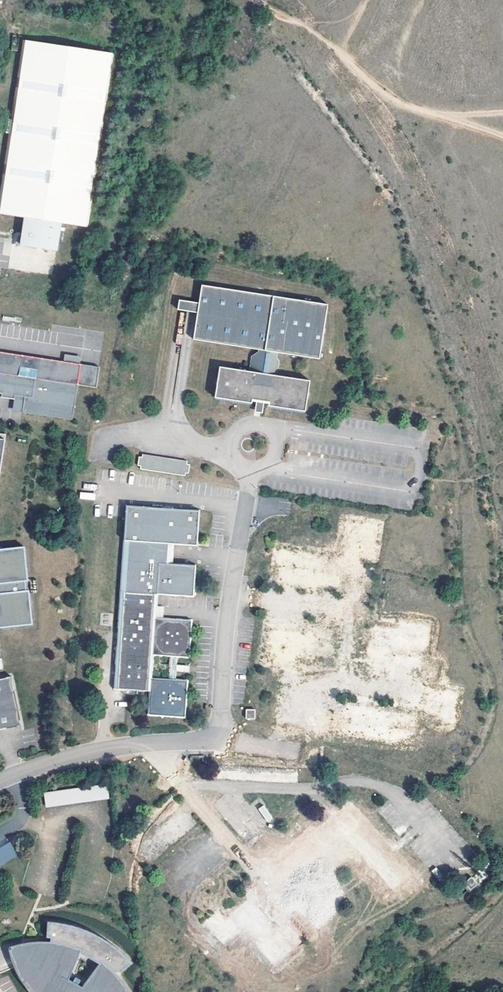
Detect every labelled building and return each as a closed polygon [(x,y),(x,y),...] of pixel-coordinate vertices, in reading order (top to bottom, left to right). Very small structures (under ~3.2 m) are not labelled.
[(7,135),(0,179),(0,216),(87,229),(113,56),(21,41),(9,120),(7,135)] [(9,120),(0,119),(0,121),(0,134),(7,135),(9,120)] [(180,300),(178,310),(198,313),(194,340),(255,348),(254,352),(247,356),(244,371),(216,366),(211,396),(248,402),(258,403),(266,404),(302,409),(307,380),(273,375),(274,370),(279,368),(280,359),(277,357),(277,353),(319,358),(328,304),(204,285),(200,303),(180,300)] [(174,337),(194,340),(198,313),(178,310),(174,337)] [(2,396),(1,399),(14,401),(24,403),(23,407),(22,415),(72,422),(80,365),(64,363),(0,354),(0,395),(2,396)] [(64,363),(80,365),(81,358),(65,356),(64,363)] [(24,403),(14,401),(12,413),(22,415),(23,407),(24,403)] [(136,476),(179,483),(180,478),(184,478),(185,471),(181,470),(181,468),(139,461),(138,465),(134,464),(133,471),(137,472),(136,476)] [(201,512),(127,507),(121,585),(195,590),(197,567),(169,565),(171,546),(198,548),(201,512)] [(31,626),(28,593),(25,593),(24,583),(27,583),(23,549),(0,551),(0,630),(31,626)] [(195,590),(121,585),(114,692),(130,693),(150,695),(148,718),(187,721),(189,683),(152,680),(153,659),(190,662),(193,622),(157,618),(160,596),(195,599),(195,590)] [(434,623),(397,618),(396,627),(361,622),(356,658),(391,663),(392,654),(429,659),(434,623)] [(22,728),(12,679),(0,681),(0,732),(22,728)] [(255,718),(255,710),(246,710),(246,718),(255,718)] [(109,797),(107,785),(44,793),(46,806),(109,797)] [(17,857),(11,843),(0,848),(0,865),(17,857)] [(125,984),(116,974),(103,963),(84,989),(70,982),(83,951),(72,948),(58,944),(51,944),(43,943),(30,944),(31,954),(25,966),(16,970),(17,974),(24,986),(28,991),(129,991),(125,984)] [(10,950),(16,970),(25,966),(31,954),(30,944),(10,950)]
